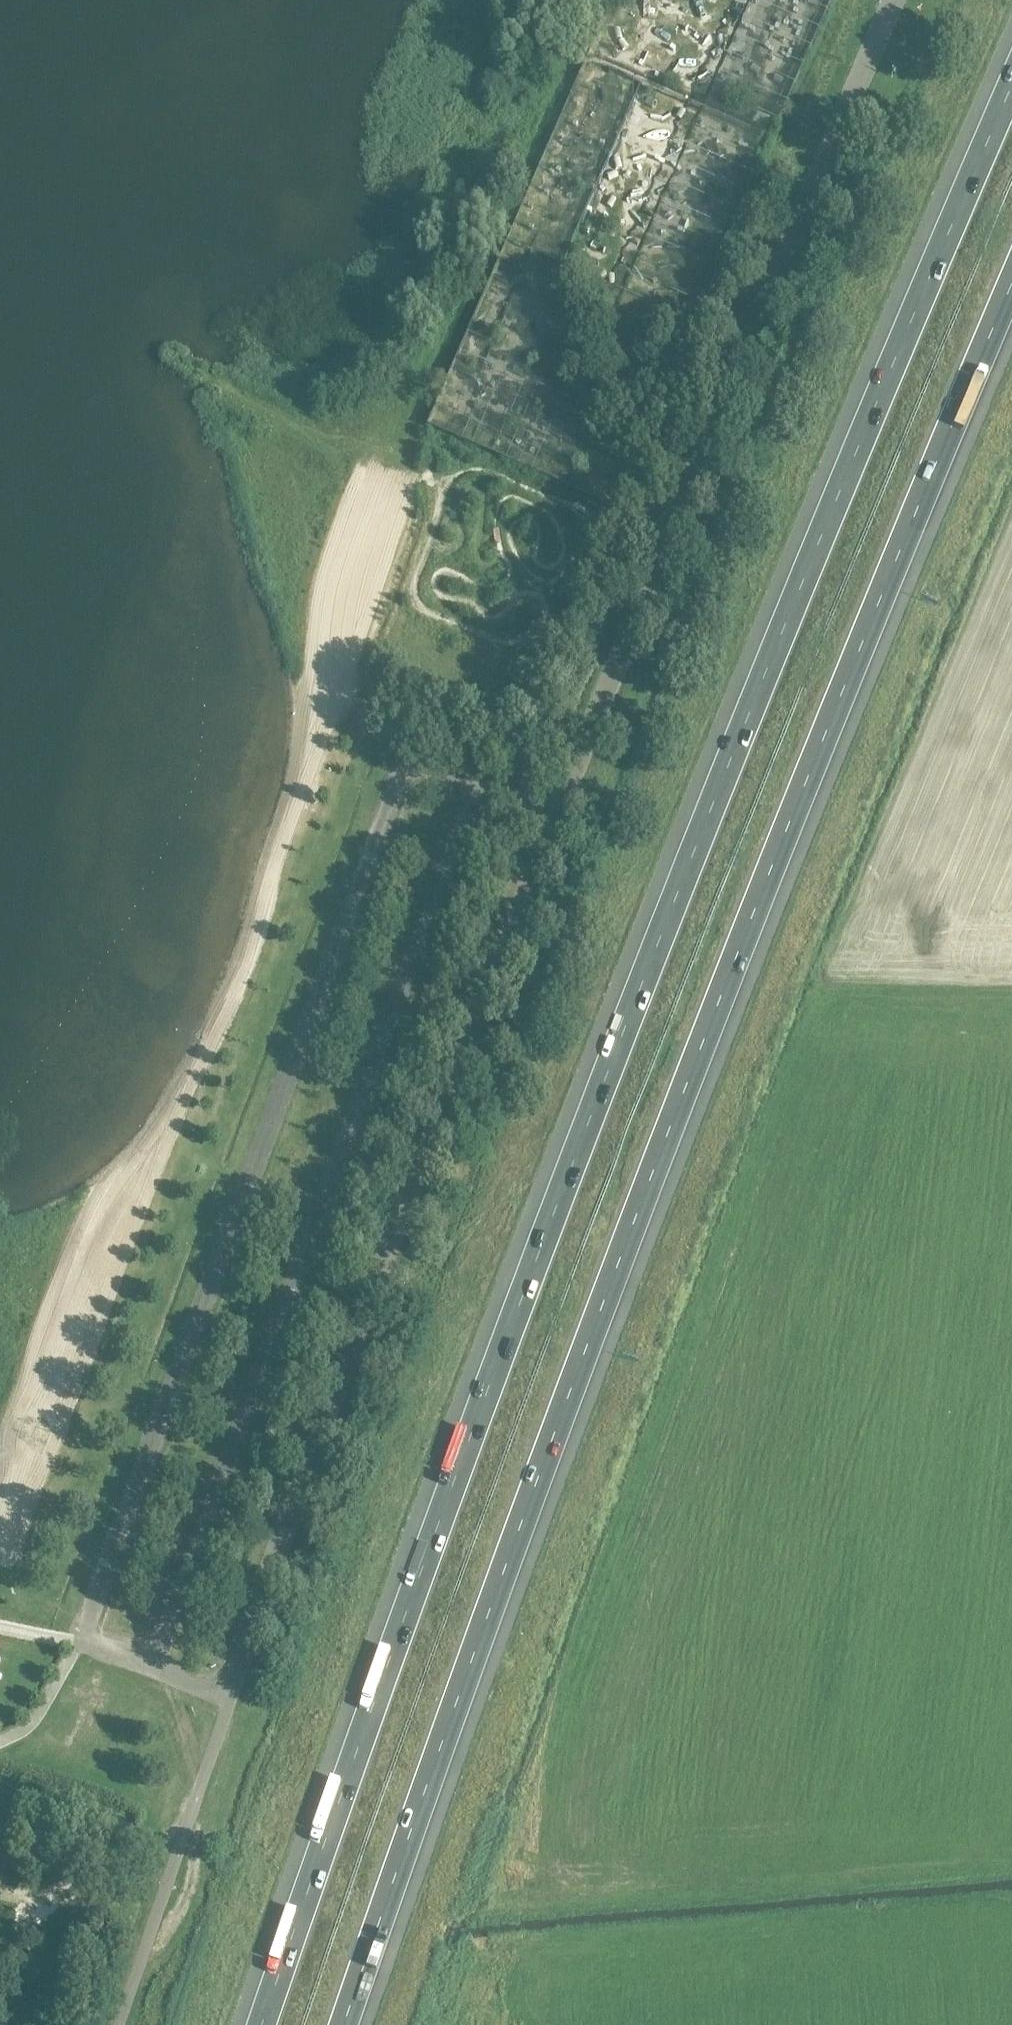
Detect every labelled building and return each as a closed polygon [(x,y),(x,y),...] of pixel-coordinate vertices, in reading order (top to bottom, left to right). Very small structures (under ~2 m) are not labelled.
[(11,1838),(0,1835),(0,1868),(11,1838)]
